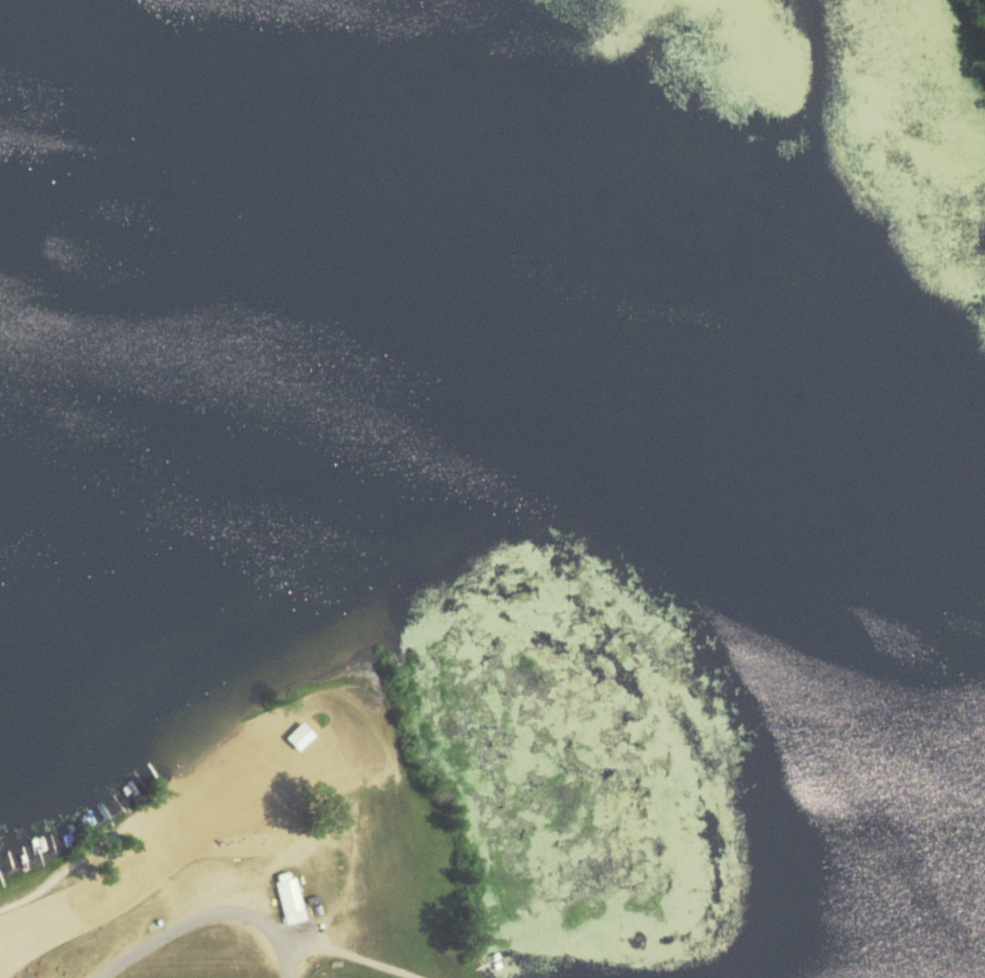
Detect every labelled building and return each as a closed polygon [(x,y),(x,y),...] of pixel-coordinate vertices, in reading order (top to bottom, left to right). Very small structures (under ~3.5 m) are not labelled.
[(279,739),(292,752),(308,737),(295,724),(279,739)] [(305,921),(295,877),(291,878),(290,872),(274,876),(286,926),(305,921)]
